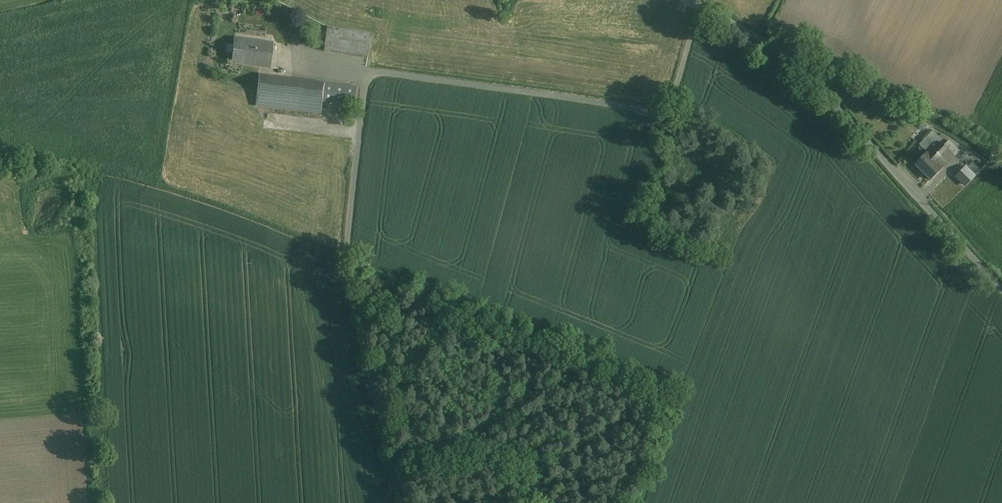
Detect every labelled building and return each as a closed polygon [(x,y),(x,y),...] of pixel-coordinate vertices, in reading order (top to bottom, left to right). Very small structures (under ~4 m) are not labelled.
[(372,34),(328,26),(324,50),(368,58),(372,34)] [(273,43),(234,38),(232,63),(270,68),(273,43)] [(358,86),(258,74),(255,105),(322,113),(324,101),(356,105),(358,86)] [(927,152),(928,152),(930,153),(941,142),(938,139),(939,137),(933,131),(920,145),(927,152)] [(927,152),(916,164),(931,180),(960,151),(949,140),(944,145),(941,142),(930,153),(928,152),(927,152)] [(974,163),(967,168),(975,176),(982,171),(974,163)] [(966,168),(957,177),(965,185),(975,176),(967,168),(966,168)]
